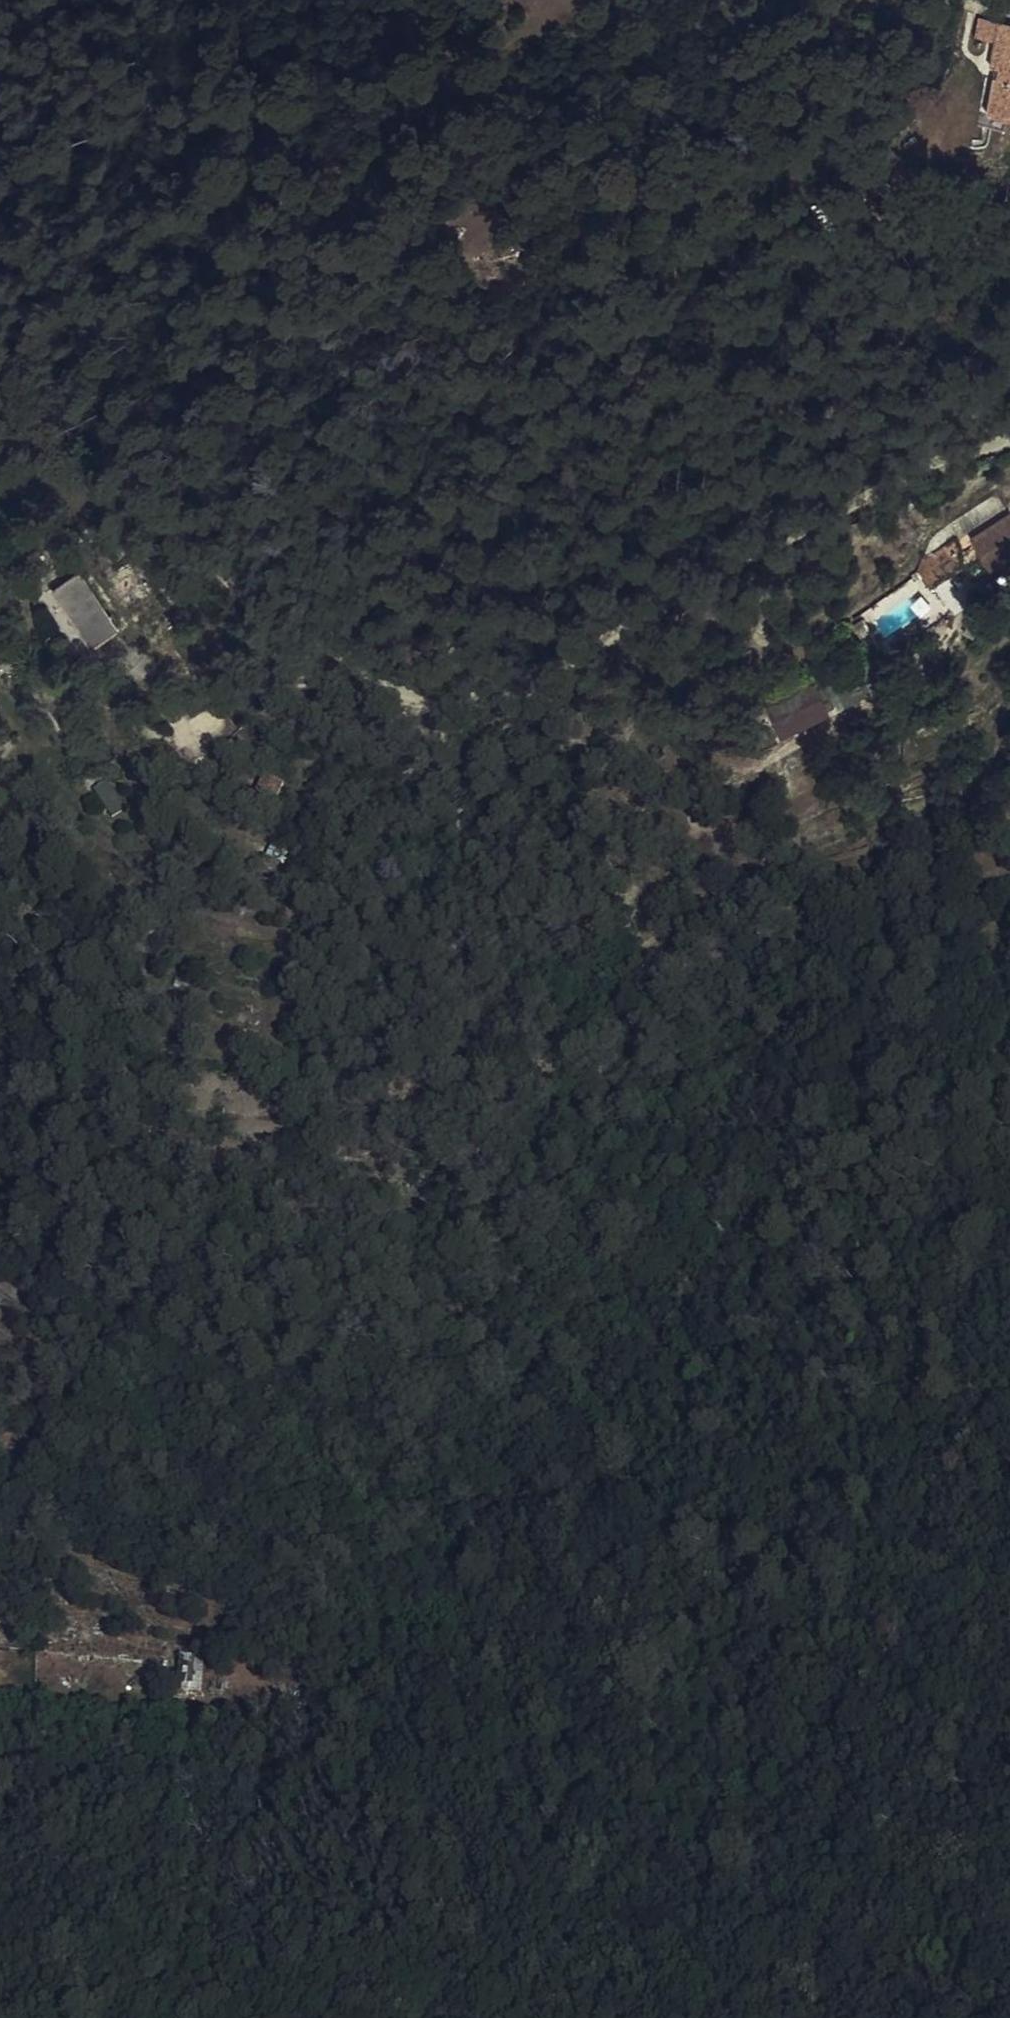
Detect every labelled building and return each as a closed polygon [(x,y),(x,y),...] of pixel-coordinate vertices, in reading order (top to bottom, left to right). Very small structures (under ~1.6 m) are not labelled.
[(969,108),(1006,125),(1009,116),(1009,25),(979,13),(972,31),(991,38),(982,61),(991,65),(988,74),(984,74),(969,108)] [(966,553),(985,544),(984,542),(1006,530),(998,516),(1005,513),(1005,504),(1006,496),(1006,494),(1009,484),(1009,483),(990,493),(993,500),(946,523),(947,531),(949,541),(956,536),(966,553)] [(931,531),(939,546),(949,541),(947,531),(946,523),(931,531)] [(84,566),(54,583),(88,646),(118,630),(84,566)] [(768,698),(778,732),(831,717),(821,683),(768,698)] [(73,785),(77,790),(88,782),(90,779),(87,775),(73,785)] [(77,790),(91,810),(104,799),(90,779),(88,782),(77,790)]
